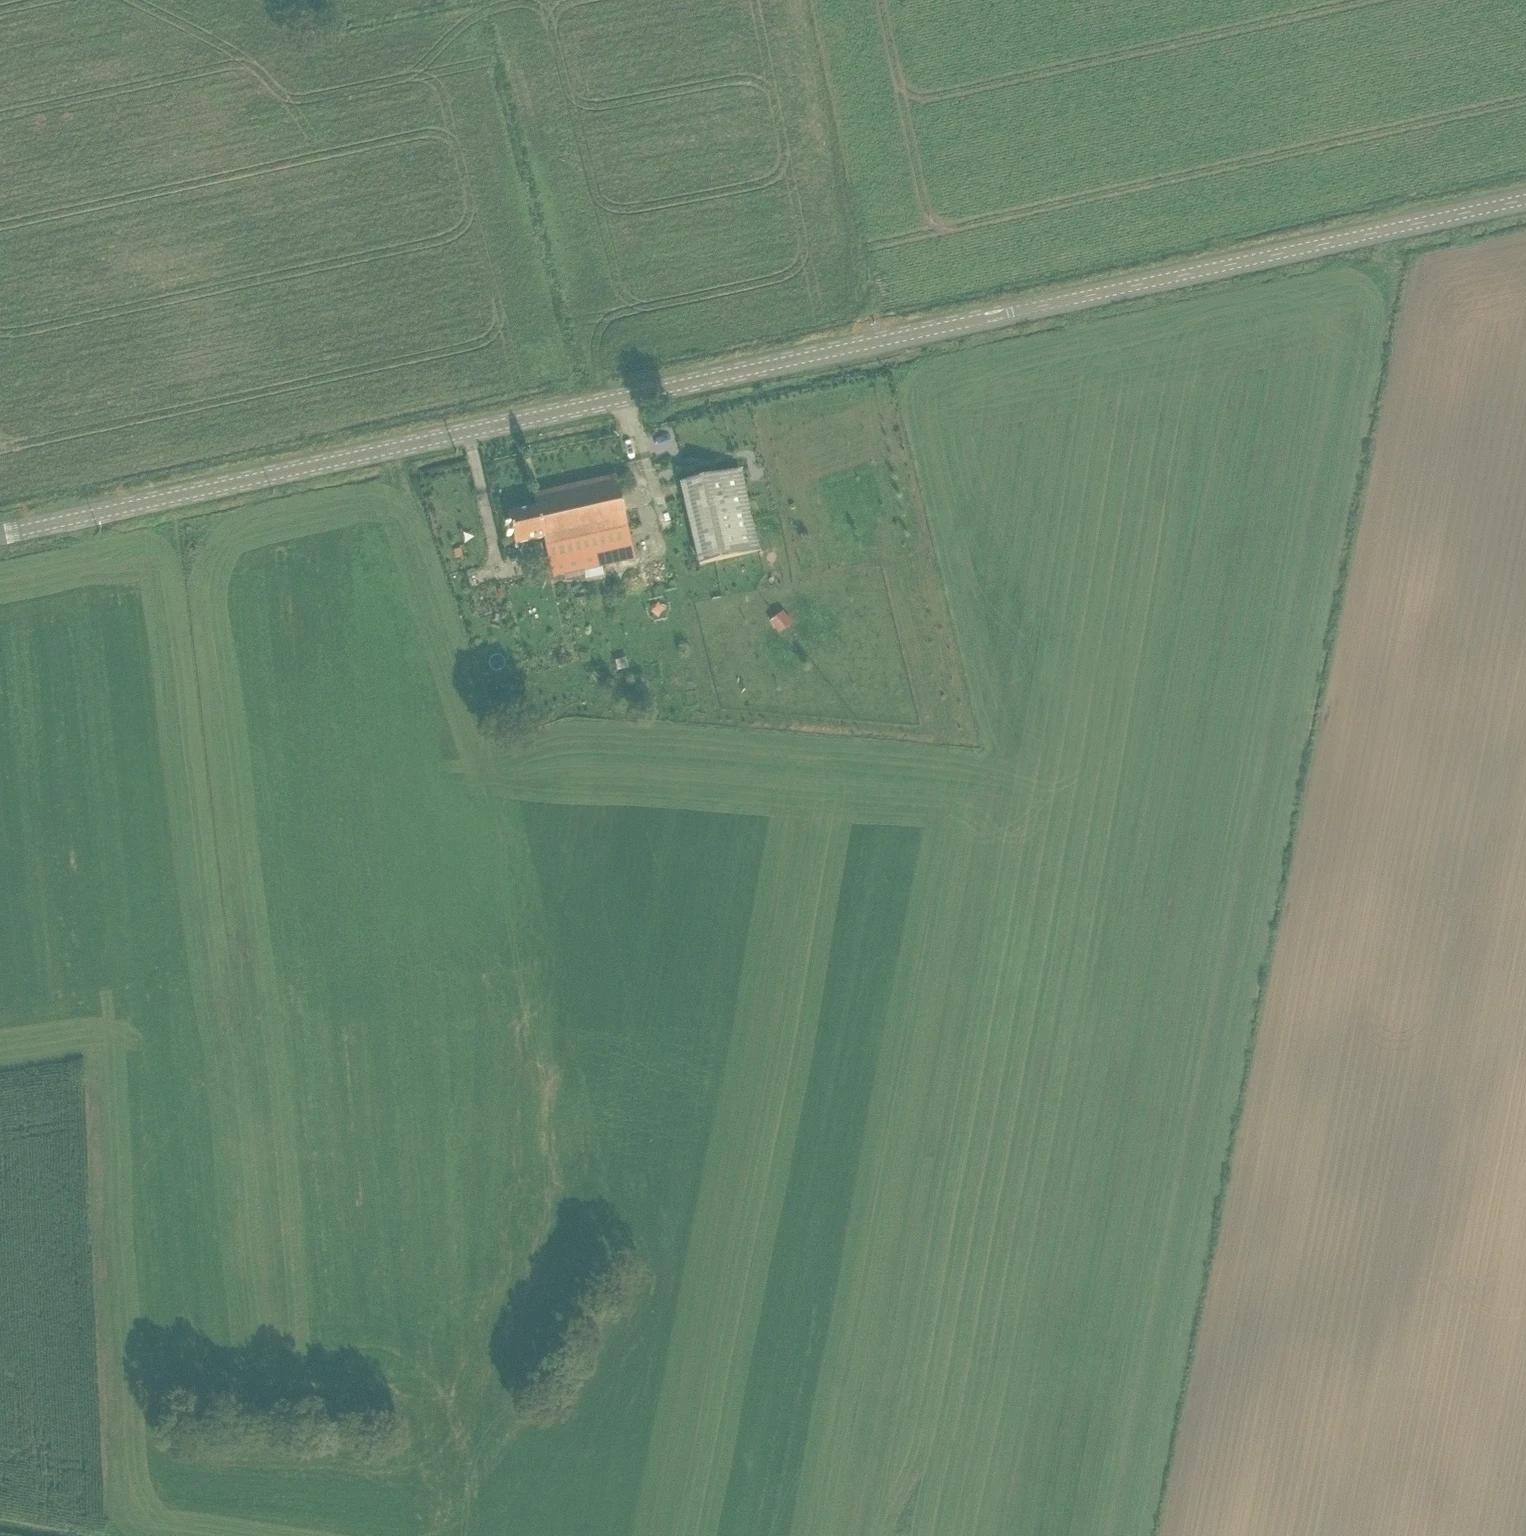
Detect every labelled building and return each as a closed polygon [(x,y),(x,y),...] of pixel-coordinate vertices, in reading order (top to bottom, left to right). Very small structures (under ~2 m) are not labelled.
[(680,482),(685,502),(699,564),(758,550),(739,469),(680,482)] [(537,507),(508,514),(510,525),(512,533),(515,543),(543,537),(553,578),(564,576),(564,580),(583,576),(584,579),(603,575),(602,567),(635,559),(629,533),(628,531),(624,512),(620,496),(616,476),(534,495),(537,507)] [(612,576),(601,579),(604,591),(615,588),(612,576)]
